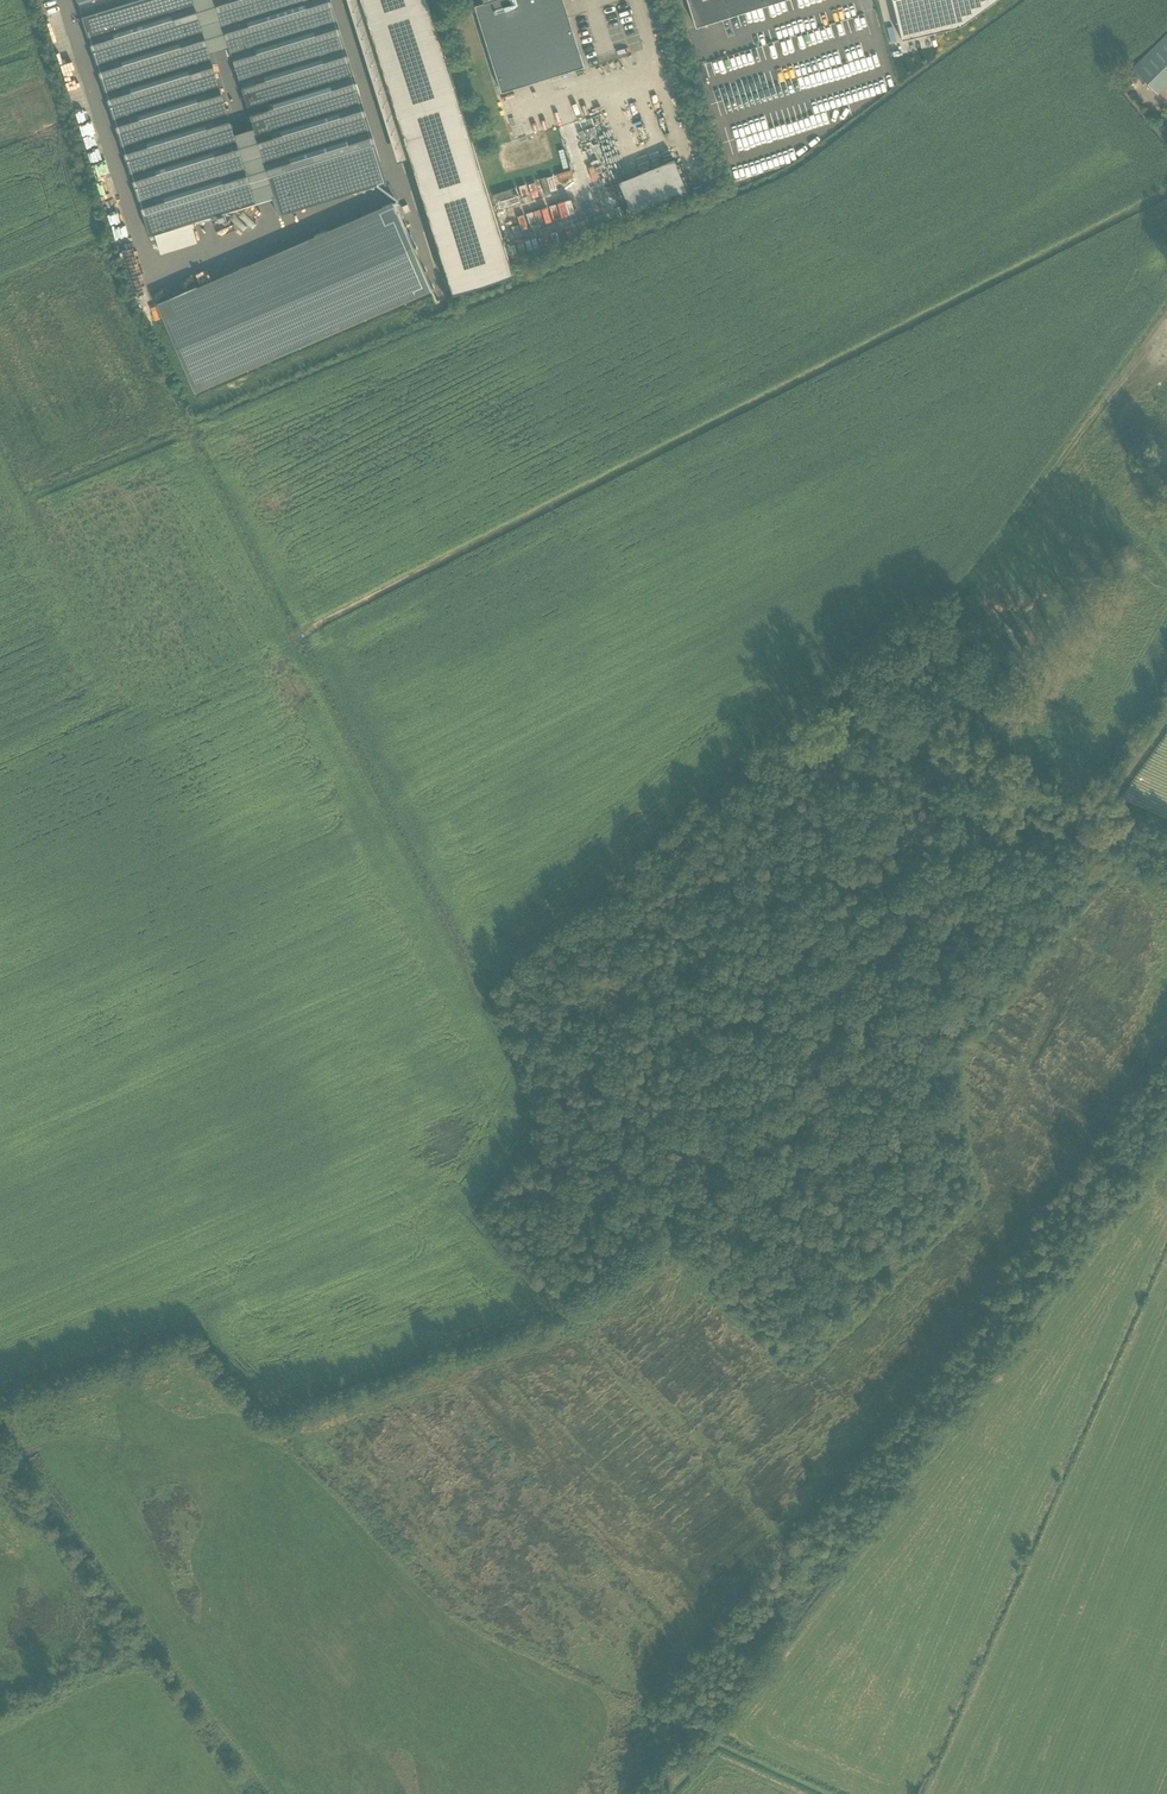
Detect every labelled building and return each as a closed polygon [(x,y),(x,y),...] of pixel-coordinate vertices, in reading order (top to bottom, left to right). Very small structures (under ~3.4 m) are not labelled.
[(93,1),(92,1),(96,12),(95,12),(163,231),(191,222),(272,197),(289,192),(367,168),(315,0),(92,0),(93,1)] [(452,294),(513,274),(428,0),(361,0),(452,294)] [(483,2),(474,5),(501,92),(583,66),(563,0),(482,0),(483,2)] [(695,27),(782,0),(687,0),(695,27)] [(959,26),(996,0),(953,0),(959,26)] [(1166,83),(1166,35),(1134,68),(1158,92),(1166,83)] [(392,202),(156,304),(194,392),(430,291),(392,202)] [(309,237),(342,222),(339,215),(306,230),(309,237)]
